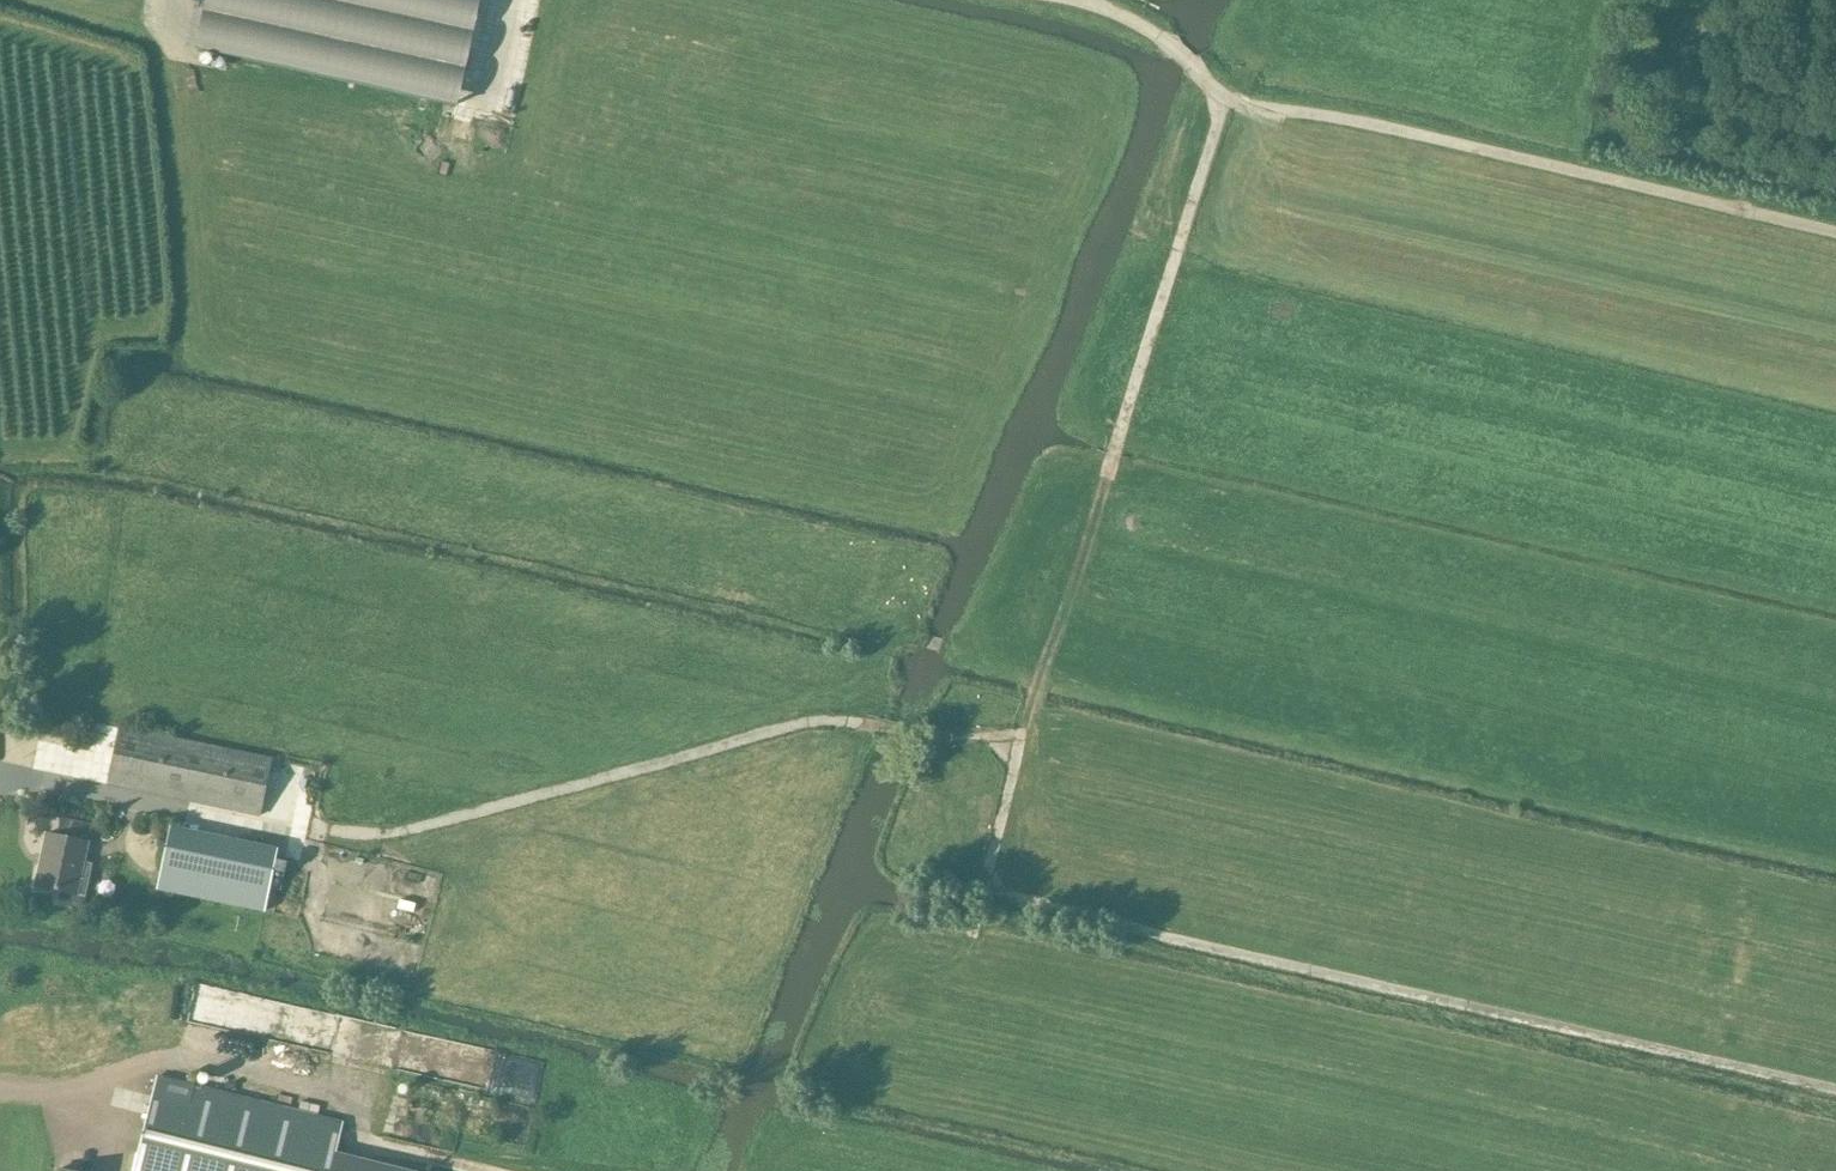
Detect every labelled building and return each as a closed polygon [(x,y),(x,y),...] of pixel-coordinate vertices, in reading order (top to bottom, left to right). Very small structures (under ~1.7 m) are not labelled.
[(196,49),(455,106),(479,0),(206,0),(196,49)] [(119,727),(118,727),(106,786),(260,818),(272,759),(119,727)] [(35,887),(60,892),(58,901),(83,906),(92,865),(83,863),(91,825),(60,818),(56,836),(46,834),(35,887)] [(156,890),(264,913),(278,850),(170,827),(156,890)] [(332,1169),(344,1122),(157,1076),(133,1170),(340,1170),(332,1169)]
